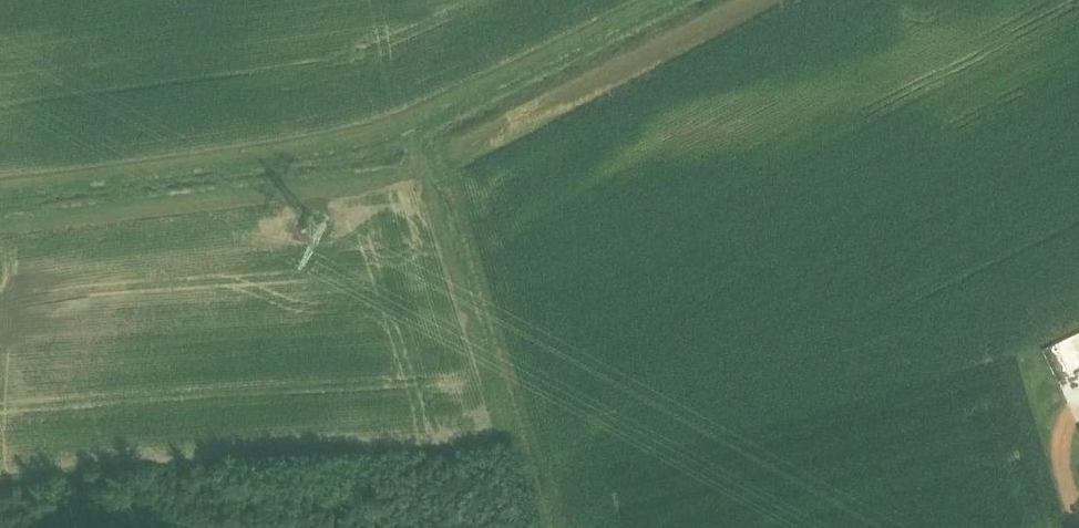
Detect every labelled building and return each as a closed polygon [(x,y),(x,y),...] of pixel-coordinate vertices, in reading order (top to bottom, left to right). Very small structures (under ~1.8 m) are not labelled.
[(1043,341),(1055,374),(1078,365),(1078,328),(1043,341)]
